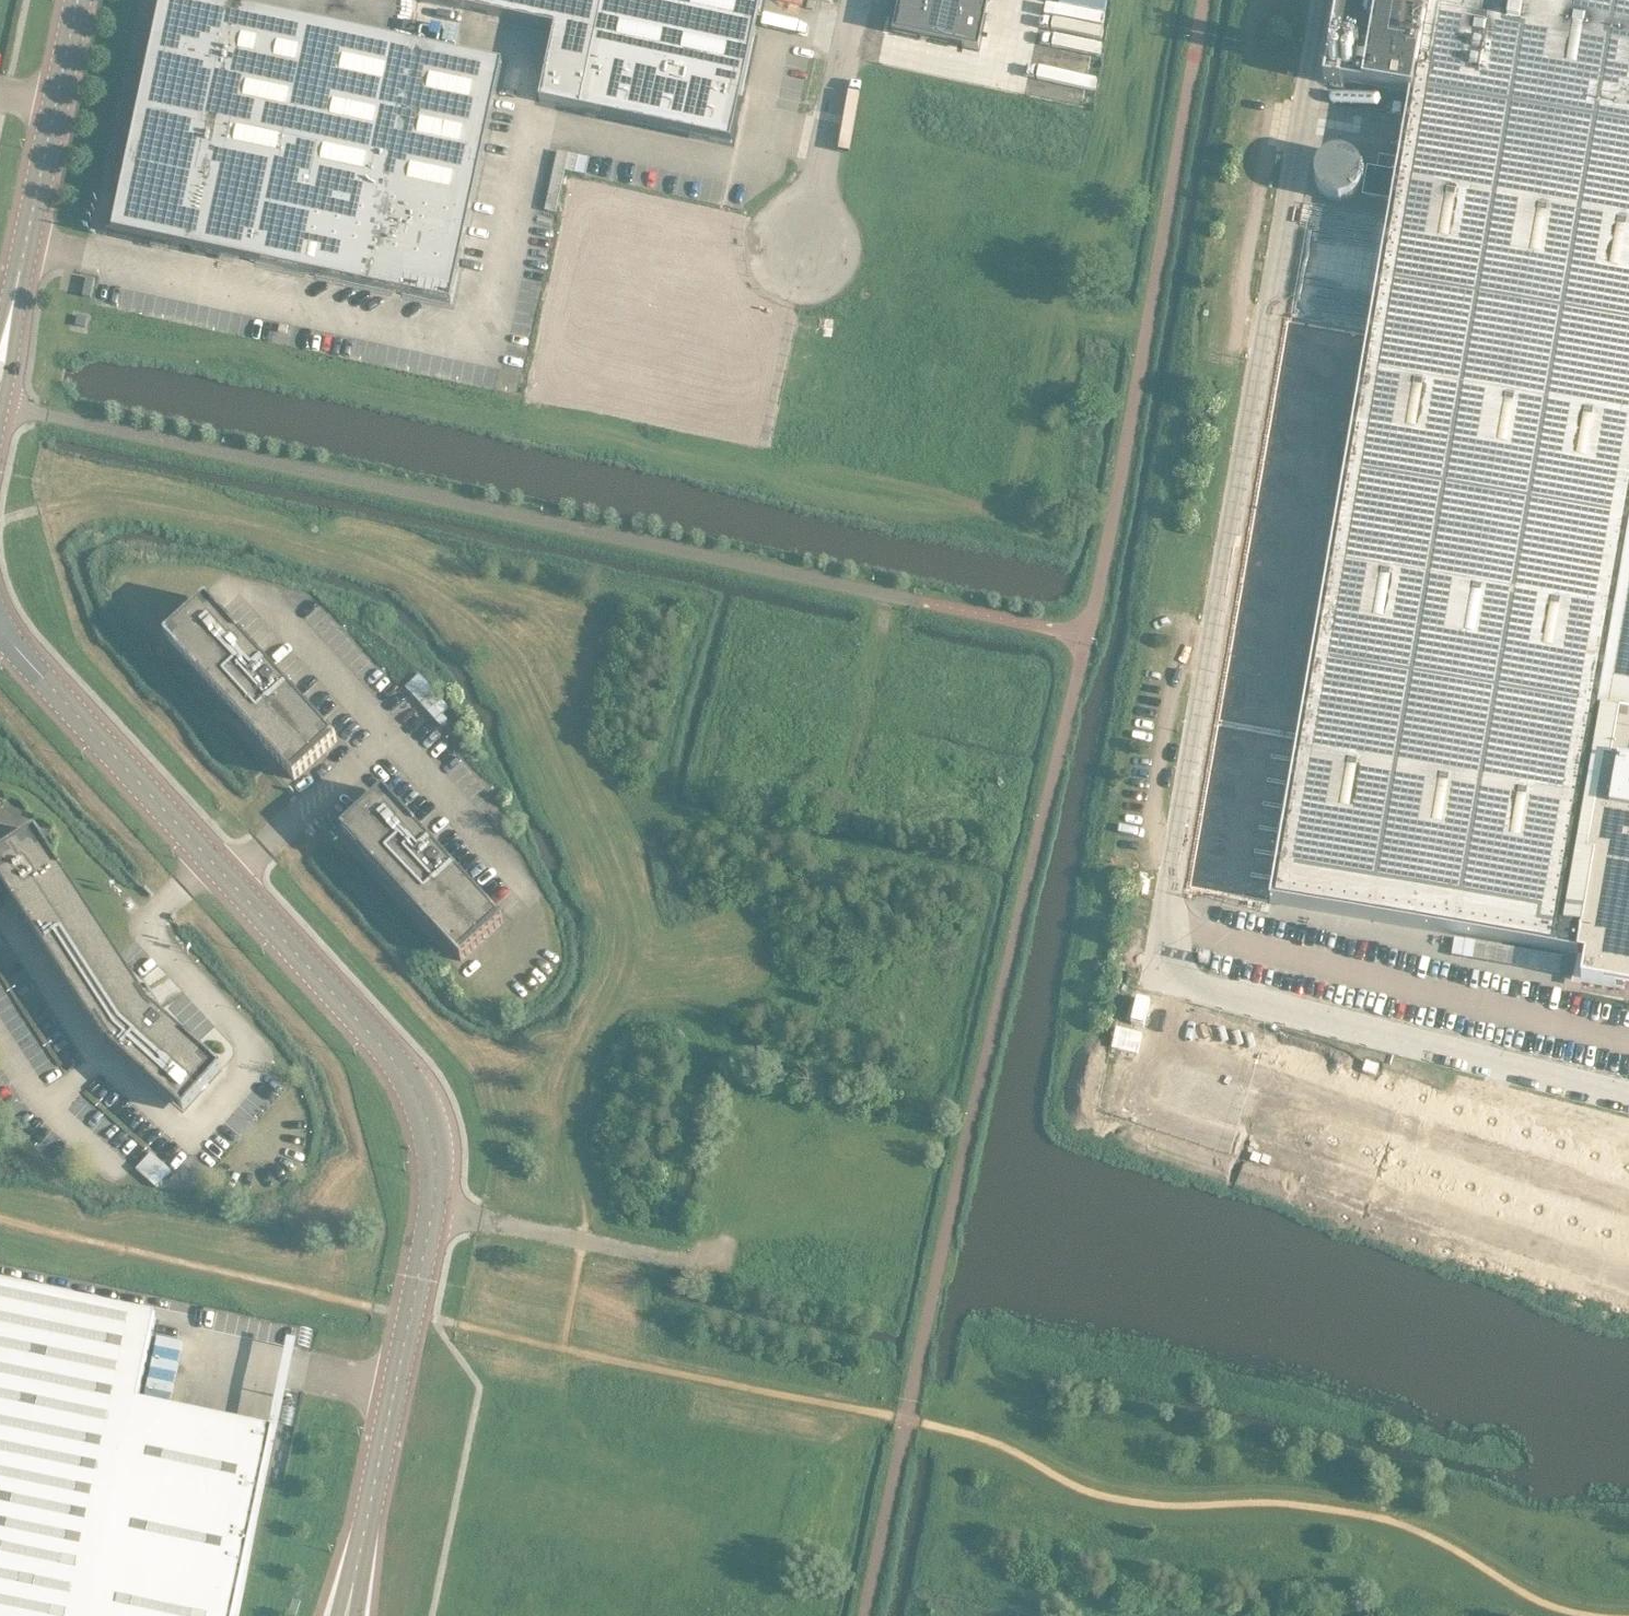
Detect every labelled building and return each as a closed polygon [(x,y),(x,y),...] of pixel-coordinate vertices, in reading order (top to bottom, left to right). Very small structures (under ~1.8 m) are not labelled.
[(112,229),(451,301),(502,61),(216,0),(161,0),(112,229)] [(555,26),(539,99),(731,140),(761,0),(433,0),(555,26)] [(892,30),(962,45),(979,49),(982,33),(985,17),(983,17),(987,0),(898,0),(892,30)] [(1323,80),(1410,95),(1400,153),(1399,157),(1379,153),(1377,166),(1367,164),(1362,193),(1392,198),(1389,215),(1270,900),(1585,955),(1581,978),(1623,986),(1628,962),(1628,0),(1337,0),(1323,80)] [(86,274),(83,290),(82,294),(91,295),(95,276),(86,274)] [(337,738),(262,657),(207,596),(164,635),(261,741),(294,777),(337,738)] [(427,695),(412,678),(405,685),(420,701),(427,695)] [(420,701),(435,718),(442,711),(427,695),(420,701)] [(503,919),(429,839),(384,789),(341,828),(461,958),(503,919)] [(23,914),(105,1040),(184,1110),(222,1068),(154,1006),(153,1007),(149,1003),(141,992),(142,991),(36,828),(0,852),(0,879),(23,914)] [(835,1088),(824,1086),(822,1096),(833,1099),(835,1088)] [(136,1167),(149,1179),(165,1163),(151,1150),(136,1167)] [(273,1429),(138,1401),(155,1316),(0,1283),(0,1615),(234,1615),(273,1429)]
